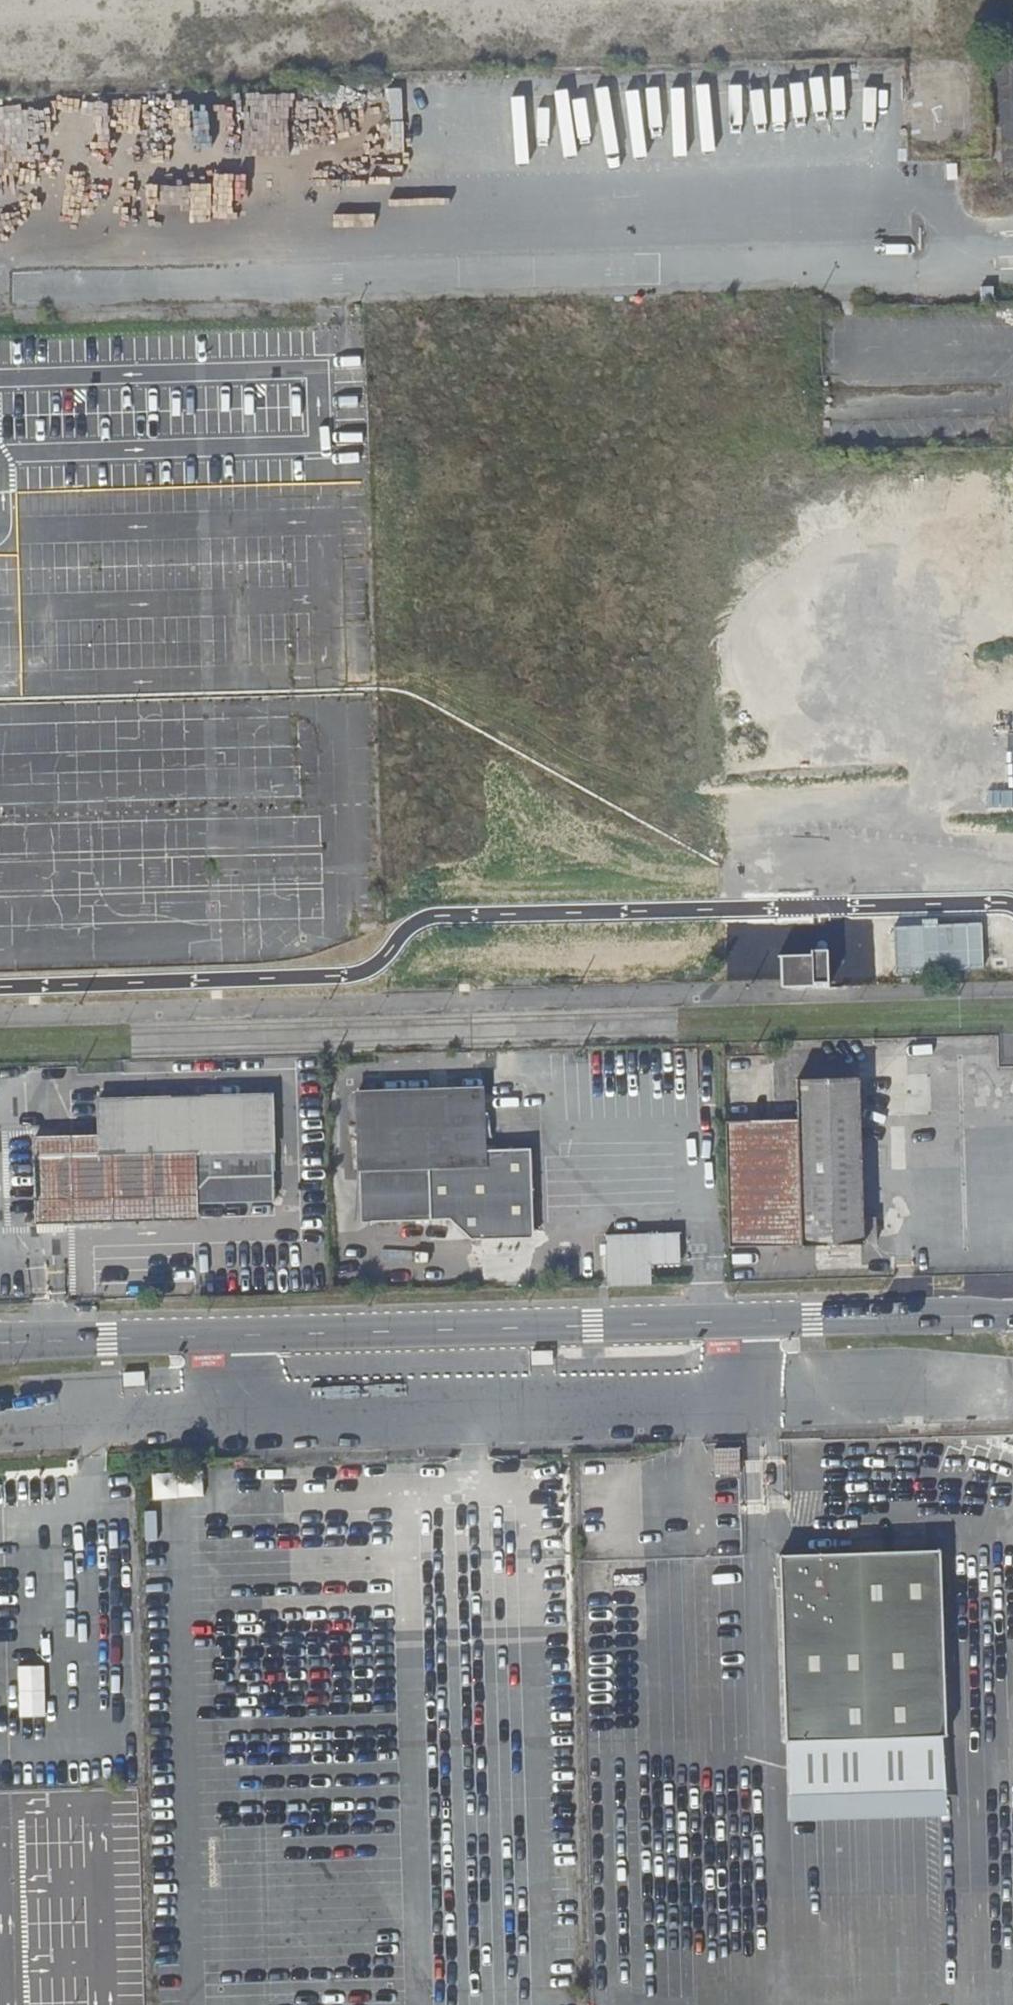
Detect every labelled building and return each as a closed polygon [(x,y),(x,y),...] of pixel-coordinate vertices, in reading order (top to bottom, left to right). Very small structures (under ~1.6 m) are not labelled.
[(826,923),(810,923),(811,955),(779,956),(779,957),(780,957),(781,989),(812,987),(812,989),(816,988),(816,983),(824,983),(825,988),(829,988),(827,954),(834,953),(834,950),(834,947),(834,945),(833,944),(832,942),(831,940),(830,937),(828,934),(827,930),(827,927),(827,925),(826,923)] [(898,1072),(858,1074),(858,1078),(860,1119),(899,1118),(898,1072)] [(799,1120),(726,1122),(730,1247),(876,1243),(875,1218),(863,1218),(860,1119),(858,1078),(797,1080),(799,1120)] [(481,1087),(355,1091),(359,1233),(448,1231),(469,1251),(476,1251),(489,1236),(496,1242),(530,1241),(528,1161),(484,1163),(481,1087)] [(271,1096),(98,1100),(99,1137),(34,1138),(36,1223),(196,1219),(196,1204),(274,1202),(271,1096)] [(691,1223),(645,1224),(646,1270),(692,1268),(691,1223)] [(530,1249),(530,1241),(496,1242),(489,1236),(476,1251),(530,1249)] [(968,1239),(919,1240),(920,1277),(969,1276),(968,1239)] [(752,1251),(730,1252),(731,1280),(775,1278),(775,1263),(753,1264),(752,1251)] [(737,1441),(700,1442),(700,1457),(738,1456),(737,1441)] [(946,1737),(940,1550),(779,1556),(785,1742),(786,1742),(946,1737)] [(786,1742),(788,1822),(948,1816),(946,1737),(786,1742)]
